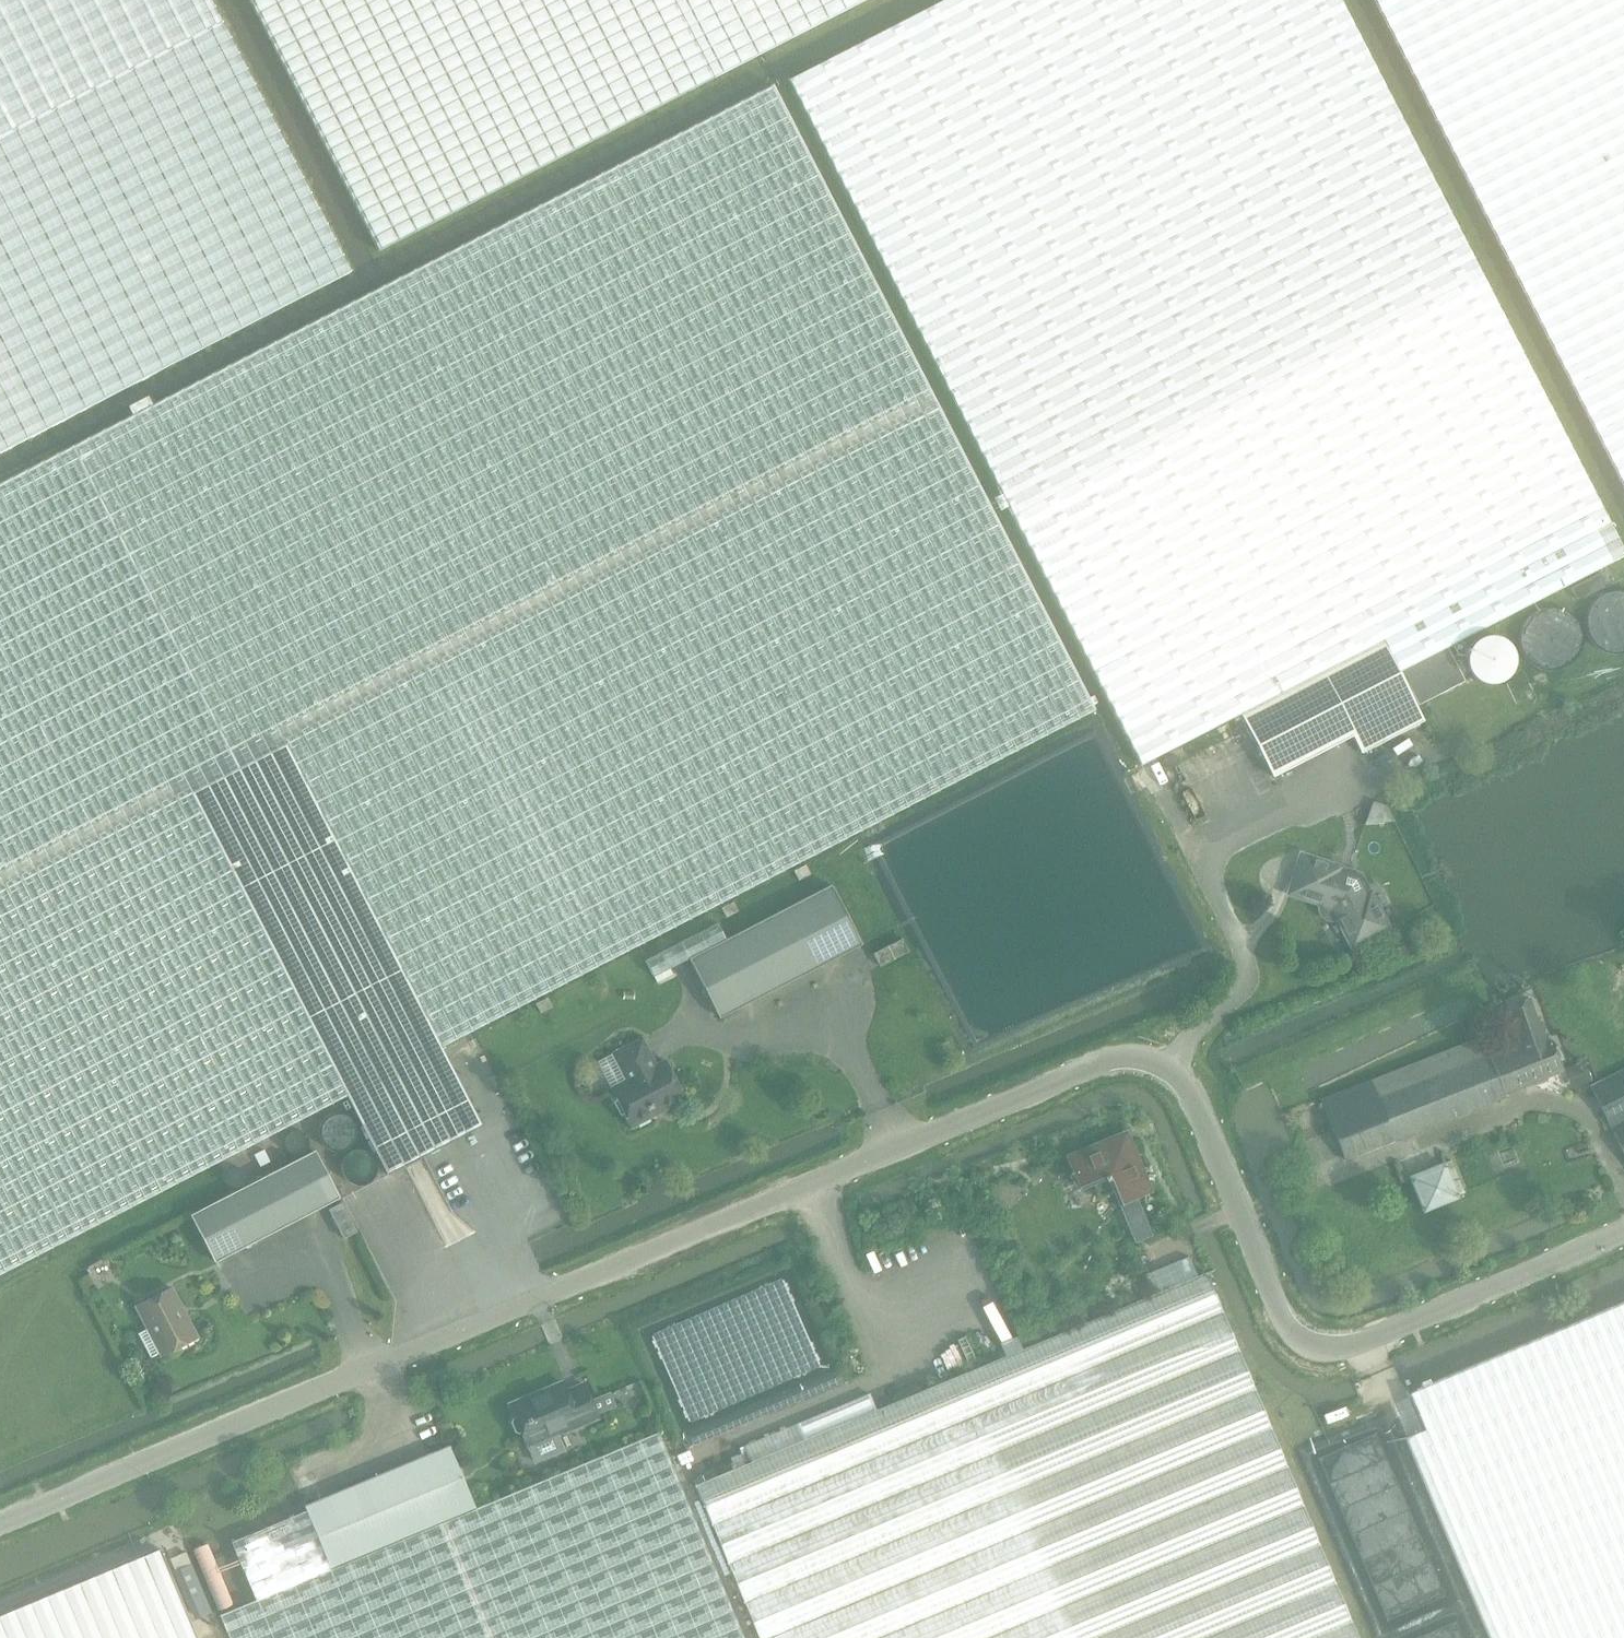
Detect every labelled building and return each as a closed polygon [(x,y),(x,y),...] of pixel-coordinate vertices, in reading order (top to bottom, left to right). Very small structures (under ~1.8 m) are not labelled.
[(233,334),(351,273),(211,0),(0,0),(0,454),(233,334)] [(379,251),(867,0),(250,0),(379,251)] [(788,76),(1140,766),(1242,715),(1387,639),(1403,671),(1448,647),(1623,557),(1623,551),(1340,0),(940,0),(788,76)] [(1623,487),(1623,0),(1374,0),(1623,487)] [(233,1156),(347,1096),(387,1174),(482,1125),(442,1048),(472,1032),(482,1027),(550,992),(639,946),(851,838),(929,798),(980,772),(1095,713),(774,89),(233,368),(161,405),(0,487),(0,1276),(233,1156)] [(1601,574),(1572,589),(1577,600),(1607,586),(1601,574)] [(1384,642),(1242,715),(1273,777),(1353,736),(1362,754),(1425,722),(1384,642)] [(1402,672),(1401,672),(1419,706),(1466,682),(1448,648),(1403,671),(1402,672)] [(1174,755),(1164,760),(1169,770),(1179,765),(1174,755)] [(1292,889),(1325,900),(1323,903),(1321,907),(1322,911),(1324,915),(1327,918),(1331,919),(1335,919),(1339,918),(1343,916),(1356,941),(1381,927),(1365,895),(1367,888),(1361,877),(1339,870),(1340,869),(1302,857),(1292,889)] [(811,875),(807,866),(795,872),(799,881),(811,875)] [(862,946),(832,887),(727,941),(719,924),(647,961),(655,978),(658,984),(678,974),(675,968),(690,960),(721,1019),(862,946)] [(734,903),(722,909),(727,919),(739,913),(734,903)] [(903,940),(874,955),(880,968),(910,953),(903,940)] [(541,1014),(553,1008),(548,998),(536,1004),(541,1014)] [(1520,1044),(1495,1053),(1508,1094),(1533,1084),(1538,1086),(1548,1082),(1549,1077),(1563,1072),(1560,1063),(1551,1041),(1545,1043),(1528,998),(1508,1006),(1517,1034),(1520,1044)] [(1371,1080),(1320,1100),(1345,1162),(1394,1143),(1508,1097),(1508,1094),(1495,1053),(1488,1035),(1470,1042),(1438,1055),(1371,1081),(1371,1080)] [(665,1061),(657,1066),(643,1039),(613,1054),(627,1081),(612,1089),(632,1128),(686,1101),(665,1061)] [(1585,1062),(1571,1067),(1578,1086),(1592,1080),(1585,1062)] [(1590,1088),(1623,1155),(1623,1071),(1590,1088)] [(1125,1148),(1119,1145),(1116,1139),(1069,1159),(1082,1190),(1094,1185),(1100,1199),(1115,1193),(1136,1244),(1153,1237),(1137,1198),(1150,1193),(1131,1145),(1125,1148)] [(216,1263),(340,1199),(316,1152),(192,1216),(216,1263)] [(1445,1164),(1411,1178),(1424,1210),(1458,1197),(1445,1164)] [(342,1204),(329,1210),(344,1240),(357,1233),(342,1204)] [(190,1222),(178,1227),(196,1263),(208,1257),(190,1222)] [(696,1486),(759,1637),(1358,1637),(1206,1274),(877,1410),(805,1441),(696,1486)] [(137,1307),(148,1329),(139,1334),(151,1358),(161,1353),(162,1356),(197,1338),(172,1289),(137,1307)] [(1410,1395),(1425,1430),(1405,1439),(1489,1637),(1623,1637),(1623,1305),(1410,1395)] [(563,1383),(511,1405),(516,1419),(513,1420),(512,1423),(516,1433),(519,1434),(522,1433),(528,1446),(534,1462),(564,1450),(558,1436),(598,1419),(584,1385),(570,1391),(567,1392),(563,1383)] [(805,1441),(877,1410),(871,1395),(799,1425),(805,1441)] [(658,1434),(476,1509),(256,1601),(220,1616),(229,1637),(743,1637),(658,1434)] [(307,1511),(232,1542),(256,1601),(476,1509),(450,1446),(305,1506),(307,1511)] [(161,1550),(0,1617),(0,1637),(198,1637),(161,1550)]
